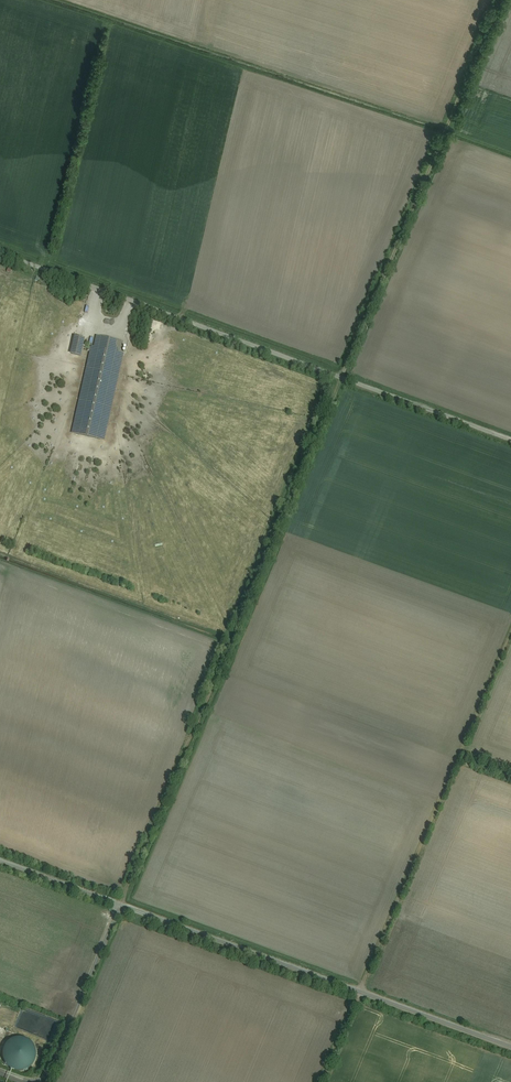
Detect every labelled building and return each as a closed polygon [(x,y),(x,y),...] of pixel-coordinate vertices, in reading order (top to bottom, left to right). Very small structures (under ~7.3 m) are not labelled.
[(71,434),(104,441),(124,354),(121,354),(123,343),(96,337),(93,347),(91,347),(91,348),(88,347),(87,352),(90,353),(71,434)] [(74,338),(70,355),(81,358),(85,340),(74,338)] [(28,1070),(33,1067),(36,1063),(38,1057),(38,1051),(36,1046),(32,1041),(28,1038),(22,1037),(16,1038),(11,1040),(7,1044),(4,1049),(4,1055),(5,1061),(8,1065),(12,1069),(17,1071),(23,1071),(28,1070)]
